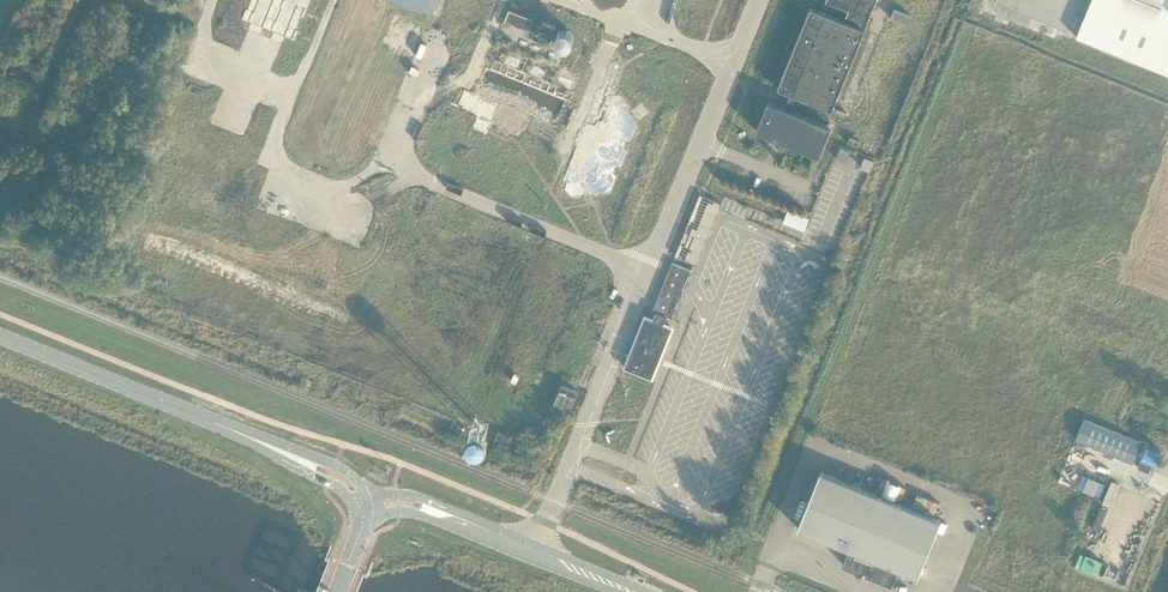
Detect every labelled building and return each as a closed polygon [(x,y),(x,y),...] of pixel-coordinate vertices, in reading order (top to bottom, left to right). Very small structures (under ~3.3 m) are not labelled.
[(433,11),(438,0),(406,0),(433,11)] [(756,129),(819,154),(831,125),(790,108),(796,94),(832,108),(876,0),(827,0),(849,9),(844,19),(811,6),(778,87),(791,92),(785,106),(768,99),(756,129)] [(1167,70),(1167,0),(996,0),(1167,70)] [(535,29),(540,17),(514,7),(510,19),(535,29)] [(891,17),(908,24),(911,15),(894,8),(891,17)] [(420,52),(429,24),(397,14),(388,42),(420,52)] [(557,34),(559,23),(549,21),(547,32),(557,34)] [(573,26),(565,38),(577,46),(585,35),(573,26)] [(244,56),(259,60),(266,33),(252,29),(244,56)] [(443,56),(451,34),(436,29),(428,50),(443,56)] [(268,36),(263,61),(278,65),(284,39),(268,36)] [(577,195),(616,190),(622,174),(622,176),(633,147),(633,149),(643,122),(634,110),(634,105),(626,94),(619,92),(616,88),(626,61),(616,57),(615,62),(616,70),(607,94),(600,95),(570,178),(572,182),(570,186),(576,195),(577,195)] [(536,113),(567,124),(578,95),(490,64),(481,90),(490,93),(488,98),(498,102),(500,97),(505,99),(495,126),(528,137),(536,113)] [(216,176),(255,191),(259,183),(264,184),(262,190),(316,211),(327,184),(321,182),(323,177),(336,183),(343,165),(237,124),(216,176)] [(848,141),(857,145),(860,139),(850,135),(848,141)] [(837,156),(846,160),(851,149),(841,145),(837,156)] [(861,166),(870,169),(875,159),(865,155),(861,166)] [(675,254),(697,262),(722,201),(700,192),(675,254)] [(792,208),(789,221),(811,227),(815,214),(792,208)] [(671,316),(691,268),(672,261),(653,309),(656,310),(652,319),(649,318),(634,357),(629,355),(625,367),(649,377),(658,355),(660,356),(672,327),(663,324),(667,315),(671,316)] [(578,390),(561,383),(551,407),(568,414),(578,390)] [(1084,418),(1076,438),(1133,462),(1142,441),(1084,418)] [(494,440),(506,444),(509,436),(498,431),(494,440)] [(1140,460),(1138,466),(1149,471),(1152,464),(1154,465),(1160,449),(1147,443),(1140,459),(1140,460)] [(917,576),(940,519),(820,471),(797,527),(848,548),(842,563),(853,568),(859,574),(862,571),(891,583),(897,568),(900,569),(898,575),(912,581),(915,575),(917,576)] [(1083,473),(1077,486),(1083,488),(1088,475),(1083,473)] [(1099,479),(1094,493),(1099,495),(1105,482),(1099,479)] [(1111,480),(1102,501),(1109,504),(1118,482),(1111,480)] [(1101,505),(1092,527),(1099,530),(1107,508),(1101,505)] [(1080,552),(1075,565),(1080,567),(1086,554),(1080,552)] [(1097,558),(1092,572),(1097,574),(1102,561),(1097,558)]
